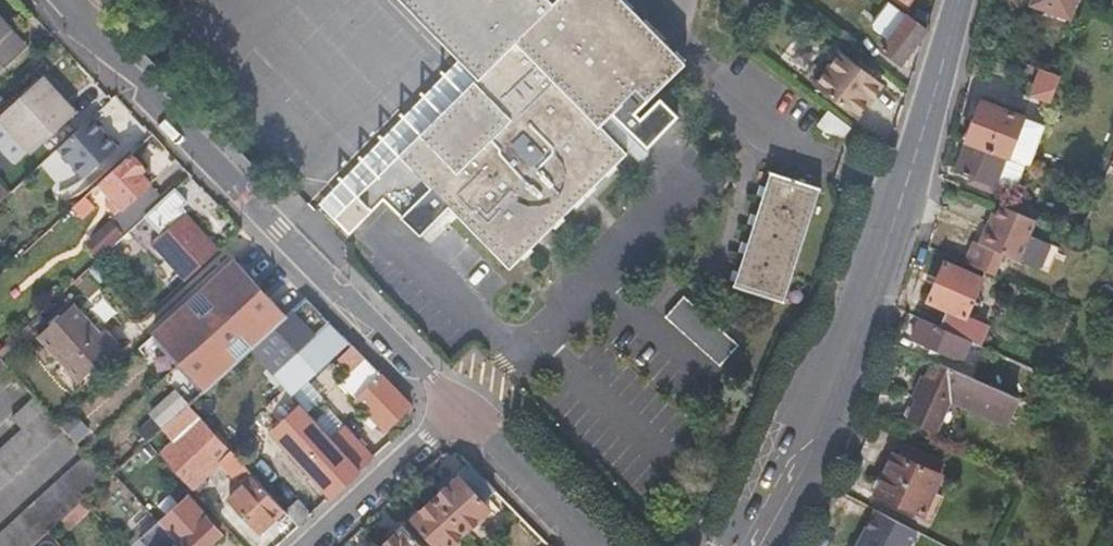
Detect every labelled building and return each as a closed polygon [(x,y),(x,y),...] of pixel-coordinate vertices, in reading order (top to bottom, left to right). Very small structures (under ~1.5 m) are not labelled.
[(457,67),(483,93),(400,177),(392,169),(331,230),(346,245),(379,212),(413,247),(441,217),(470,246),(503,279),(621,162),(595,136),(607,123),(640,156),(673,125),(654,107),(635,127),(628,121),(678,71),(606,0),(559,0),(549,10),(539,0),(389,0),(457,67)] [(1073,0),(1031,0),(1029,5),(1067,18),(1073,0)] [(887,43),(904,18),(885,6),(870,28),(871,33),(887,43)] [(901,68),(924,32),(904,18),(887,43),(880,52),(901,68)] [(23,53),(0,27),(0,74),(23,53)] [(858,120),(890,74),(846,43),(814,88),(858,120)] [(314,213),(331,230),(392,169),(400,177),(483,93),(457,67),(314,213)] [(1047,105),(1056,81),(1039,74),(1028,98),(1047,105)] [(71,115),(38,79),(0,113),(0,120),(27,148),(31,153),(71,115)] [(1029,163),(1042,126),(979,103),(963,143),(966,144),(1003,157),(1005,158),(1007,155),(1029,163)] [(840,140),(849,127),(827,110),(817,123),(840,140)] [(87,118),(54,150),(80,178),(115,147),(87,118)] [(0,120),(0,154),(10,164),(27,148),(0,120)] [(992,187),(1003,157),(966,144),(955,173),(981,183),(980,190),(989,193),(992,187)] [(160,192),(142,174),(145,171),(130,154),(101,181),(126,209),(133,216),(160,192)] [(1029,163),(1007,155),(1005,158),(1025,165),(1028,166),(1029,163)] [(1013,193),(1025,165),(1005,158),(1003,157),(992,187),(1013,193)] [(220,248),(183,207),(187,203),(176,189),(165,199),(150,213),(163,229),(150,241),(185,278),(220,248)] [(764,190),(728,297),(780,315),(816,209),(764,190)] [(150,213),(165,199),(160,192),(133,216),(126,209),(117,218),(130,231),(150,213)] [(1031,237),(1037,224),(998,208),(990,228),(987,227),(979,245),(976,243),(966,265),(994,277),(1003,257),(1020,263),(1031,237)] [(100,259),(124,232),(108,219),(84,246),(100,259)] [(1040,271),(1051,246),(1031,237),(1020,263),(1040,271)] [(248,349),(284,315),(271,302),(243,274),(233,264),(186,306),(154,336),(203,390),(248,349)] [(967,318),(983,280),(946,266),(929,304),(947,311),(939,330),(972,345),(979,348),(988,327),(967,318)] [(248,349),(270,373),(288,393),(344,339),(304,298),(284,315),(248,349)] [(740,348),(686,298),(667,320),(721,368),(740,348)] [(117,346),(103,331),(98,335),(71,306),(35,339),(76,383),(117,346)] [(972,345),(939,330),(920,322),(911,341),(963,364),(972,345)] [(351,369),(364,358),(352,347),(340,358),(351,369)] [(356,400),(382,377),(364,358),(351,369),(338,381),(356,400)] [(1019,400),(935,363),(910,419),(941,433),(956,399),(1008,423),(1019,400)] [(11,378),(0,366),(0,388),(11,378)] [(385,431),(410,407),(382,377),(356,400),(385,431)] [(39,408),(31,400),(13,418),(20,426),(0,445),(0,486),(60,431),(39,408)] [(244,468),(230,452),(187,405),(159,431),(170,443),(157,455),(194,494),(203,485),(201,480),(218,464),(232,478),(244,468)] [(360,471),(330,439),(315,422),(300,406),(270,434),(294,460),(330,497),(360,471)] [(330,439),(344,427),(328,411),(315,422),(330,439)] [(263,489),(294,460),(270,434),(260,423),(230,452),(244,468),(251,476),(263,489)] [(373,458),(344,427),(330,439),(360,471),(373,458)] [(145,463),(155,453),(147,445),(137,456),(145,463)] [(920,516),(938,478),(934,476),(941,464),(903,447),(898,459),(894,457),(875,496),(920,516)] [(81,502),(89,496),(104,482),(105,481),(83,457),(0,535),(0,545),(35,545),(58,524),(81,502)] [(479,497),(491,486),(473,466),(436,498),(463,528),(487,506),(479,497)] [(281,509),(263,489),(251,476),(227,499),(257,531),(281,509)] [(95,501),(109,487),(104,482),(89,496),(95,501)] [(221,536),(185,498),(158,523),(175,543),(174,545),(210,545),(221,536)] [(463,528),(436,498),(410,521),(433,545),(443,545),(463,528)] [(65,532),(89,510),(81,502),(58,524),(65,532)] [(873,512),(856,545),(911,545),(918,533),(873,512)] [(175,543),(158,523),(156,521),(137,539),(143,545),(174,545),(175,543)] [(401,530),(382,545),(416,545),(401,530)]
